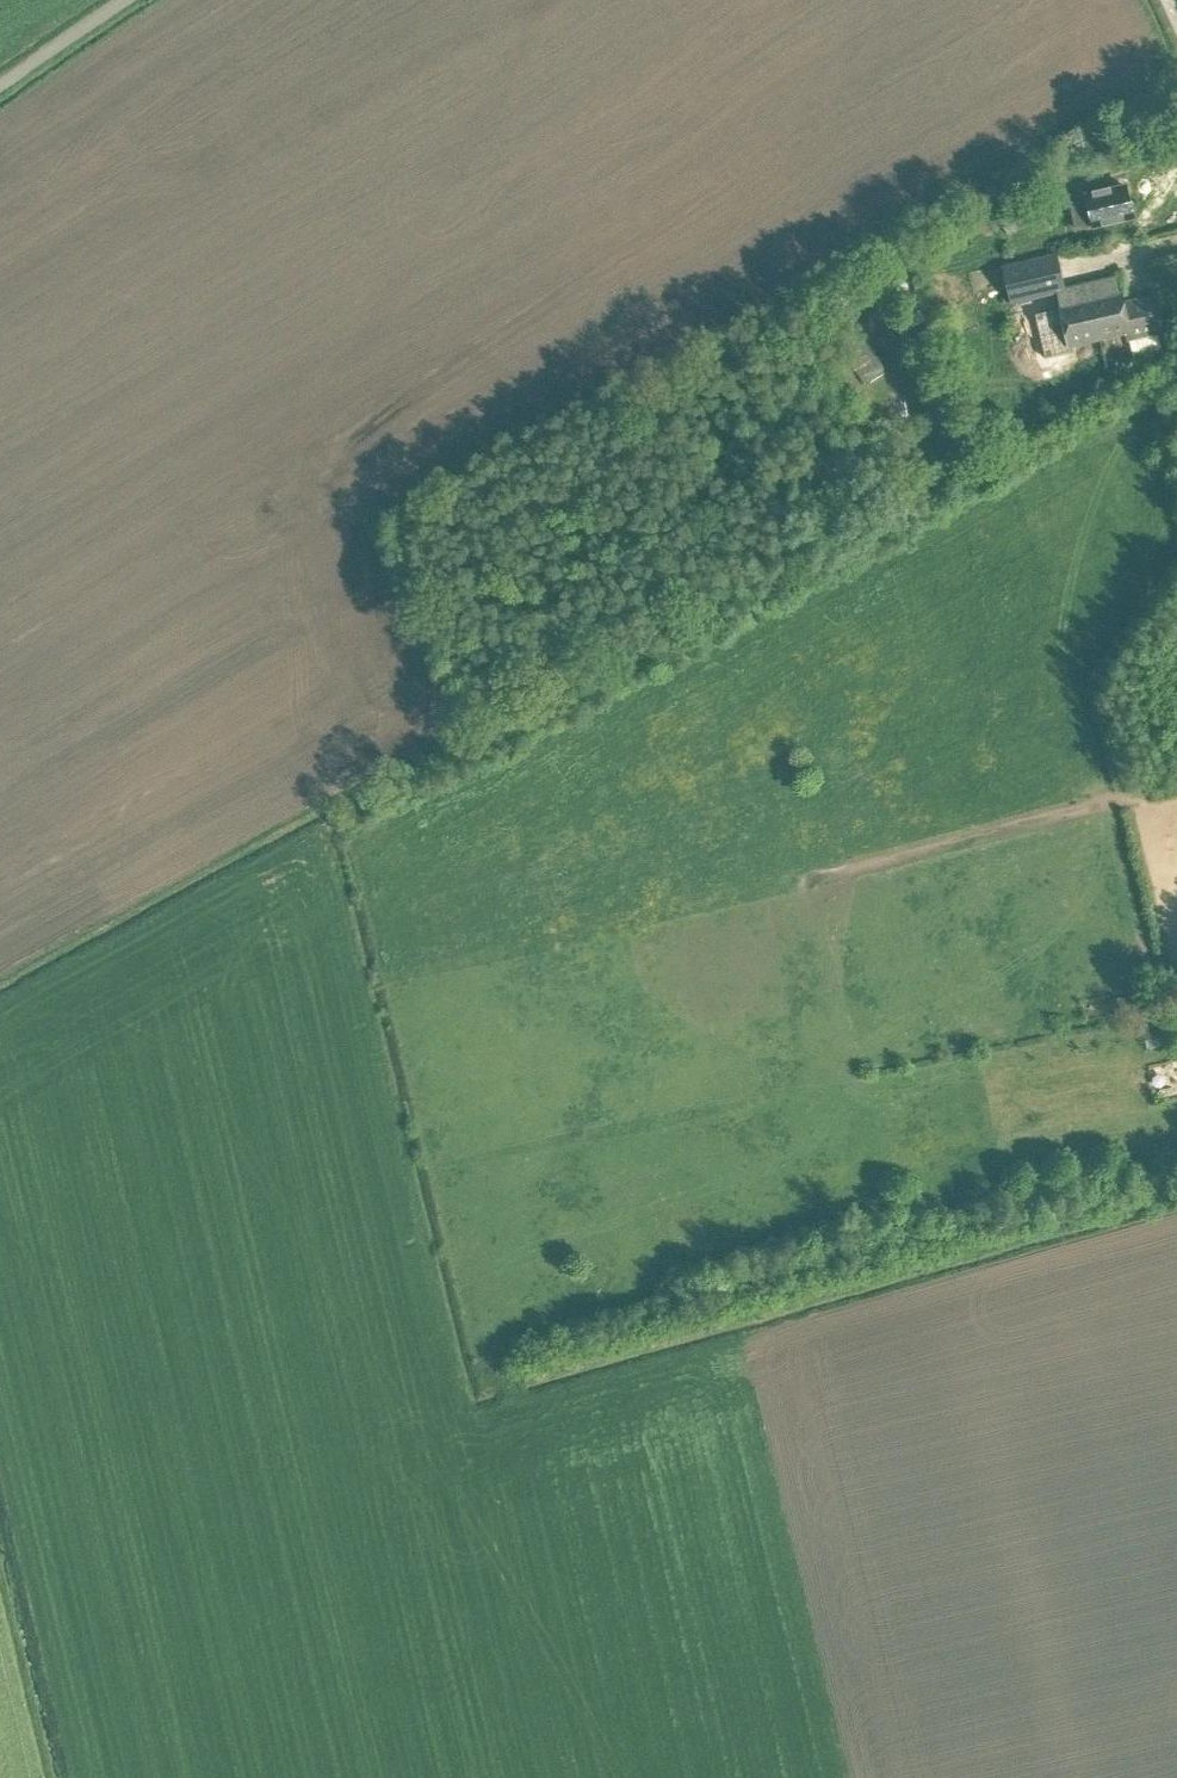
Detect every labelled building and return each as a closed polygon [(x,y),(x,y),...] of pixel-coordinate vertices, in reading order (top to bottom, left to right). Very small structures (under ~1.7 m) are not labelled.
[(1094,227),(1132,218),(1125,186),(1085,195),(1086,199),(1069,203),(1075,228),(1093,224),(1094,227)] [(1003,267),(1007,286),(1035,279),(1063,274),(1059,255),(1003,267)] [(1050,351),(1099,340),(1086,284),(1066,288),(1063,274),(1035,279),(1007,286),(1011,304),(1058,294),(1061,308),(1059,308),(1062,322),(1044,326),(1050,351)] [(1114,277),(1086,284),(1099,340),(1127,333),(1129,340),(1157,333),(1149,297),(1122,303),(1120,294),(1118,294),(1114,277)] [(855,309),(831,321),(859,377),(883,365),(855,309)]
